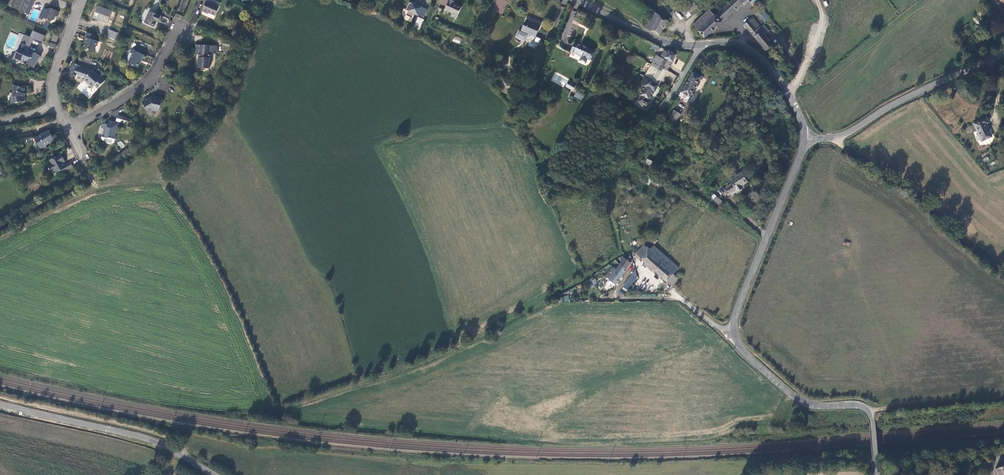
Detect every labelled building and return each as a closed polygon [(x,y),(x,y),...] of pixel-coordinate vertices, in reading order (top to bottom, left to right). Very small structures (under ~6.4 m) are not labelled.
[(9,9),(26,15),(28,10),(27,10),(32,0),(13,0),(9,9)] [(148,8),(155,10),(158,2),(153,0),(151,0),(148,8)] [(453,2),(450,0),(448,0),(444,10),(451,13),(456,15),(460,7),(453,3),(453,2)] [(692,0),(679,11),(684,16),(696,5),(695,3),(692,0)] [(714,16),(721,22),(745,0),(732,0),(714,16)] [(423,18),(427,9),(409,1),(402,18),(411,22),(414,14),(423,18)] [(217,8),(205,3),(201,12),(206,15),(207,13),(213,16),(217,8)] [(107,23),(111,25),(115,14),(111,13),(97,8),(92,19),(106,24),(107,23)] [(155,10),(148,8),(147,11),(142,23),(152,27),(154,22),(155,19),(157,21),(159,16),(153,14),(155,10)] [(770,18),(763,9),(757,14),(764,23),(770,18)] [(45,11),(41,19),(49,23),(50,23),(53,18),(54,19),(57,13),(48,10),(45,11)] [(697,31),(704,38),(721,22),(714,16),(708,10),(692,25),(698,31),(697,31)] [(642,27),(659,36),(667,21),(651,12),(642,27)] [(424,20),(418,17),(411,31),(417,34),(424,20)] [(760,46),(765,52),(773,45),(765,35),(769,31),(763,24),(759,26),(752,18),(744,24),(759,42),(762,45),(760,46)] [(534,37),(539,26),(524,20),(520,31),(521,31),(527,34),(534,37)] [(114,40),(117,33),(109,29),(105,36),(114,40)] [(527,34),(521,31),(520,33),(517,31),(515,37),(524,41),(527,34)] [(27,63),(32,54),(28,53),(29,52),(25,51),(29,40),(39,43),(42,37),(30,33),(28,37),(22,35),(14,58),(27,64),(27,63)] [(91,37),(83,35),(81,40),(83,43),(80,50),(90,54),(94,44),(90,41),(91,37)] [(459,44),(461,38),(454,36),(452,42),(459,44)] [(589,60),(593,49),(574,41),(570,51),(579,56),(578,61),(583,63),(586,59),(589,60)] [(215,48),(194,47),(194,53),(197,54),(197,57),(195,61),(197,66),(197,70),(207,70),(208,54),(215,55),(215,48)] [(143,56),(129,50),(128,51),(132,52),(127,64),(136,68),(139,60),(141,61),(143,56)] [(659,66),(667,71),(676,55),(669,50),(667,53),(664,51),(660,57),(656,55),(651,63),(658,68),(659,66)] [(32,54),(27,63),(33,68),(37,62),(35,61),(38,56),(32,54)] [(71,65),(67,77),(72,79),(73,75),(75,76),(75,77),(81,78),(81,77),(84,77),(83,78),(86,82),(85,83),(90,88),(91,86),(94,89),(102,82),(91,71),(71,65)] [(658,85),(667,71),(659,66),(658,68),(657,69),(650,65),(643,76),(658,85)] [(701,77),(692,71),(678,96),(688,101),(701,77)] [(648,107),(651,101),(649,100),(658,85),(643,76),(639,83),(647,87),(638,101),(648,107)] [(514,86),(502,82),(498,90),(510,95),(514,86)] [(24,90),(14,86),(12,91),(10,91),(8,97),(10,98),(11,104),(22,101),(21,95),(24,90)] [(585,96),(577,91),(574,97),(582,101),(585,96)] [(141,105),(146,115),(147,115),(150,113),(149,110),(156,112),(159,100),(150,98),(150,101),(141,105)] [(669,118),(670,118),(675,121),(679,114),(673,110),(669,118)] [(987,116),(972,123),(981,142),(992,137),(987,124),(990,123),(987,116)] [(125,120),(115,117),(114,123),(124,126),(125,120)] [(116,126),(106,124),(106,127),(103,126),(100,128),(99,132),(102,133),(100,140),(103,143),(112,145),(116,132),(114,132),(116,126)] [(48,132),(34,139),(40,149),(53,141),(48,132)] [(61,172),(62,173),(72,167),(70,163),(65,166),(64,167),(62,164),(63,163),(64,163),(59,155),(49,161),(51,164),(47,167),(48,169),(47,170),(48,171),(50,171),(52,175),(55,173),(56,174),(61,172)] [(725,187),(730,194),(736,190),(737,192),(743,188),(741,186),(747,182),(740,172),(729,180),(731,183),(725,187)] [(698,198),(704,189),(701,187),(695,196),(698,198)] [(715,209),(722,201),(716,196),(713,193),(707,200),(711,202),(709,205),(715,209)] [(635,253),(640,259),(650,248),(642,244),(635,253)] [(640,259),(671,287),(678,278),(673,273),(679,267),(653,244),(650,248),(640,259)] [(611,266),(604,277),(615,284),(631,262),(623,257),(615,268),(611,266)] [(637,277),(635,269),(622,286),(623,287),(622,289),(626,292),(637,277)] [(593,286),(597,283),(595,277),(588,279),(583,282),(588,288),(592,285),(593,286)] [(995,469),(998,474),(1003,474),(1003,466),(995,469)]
